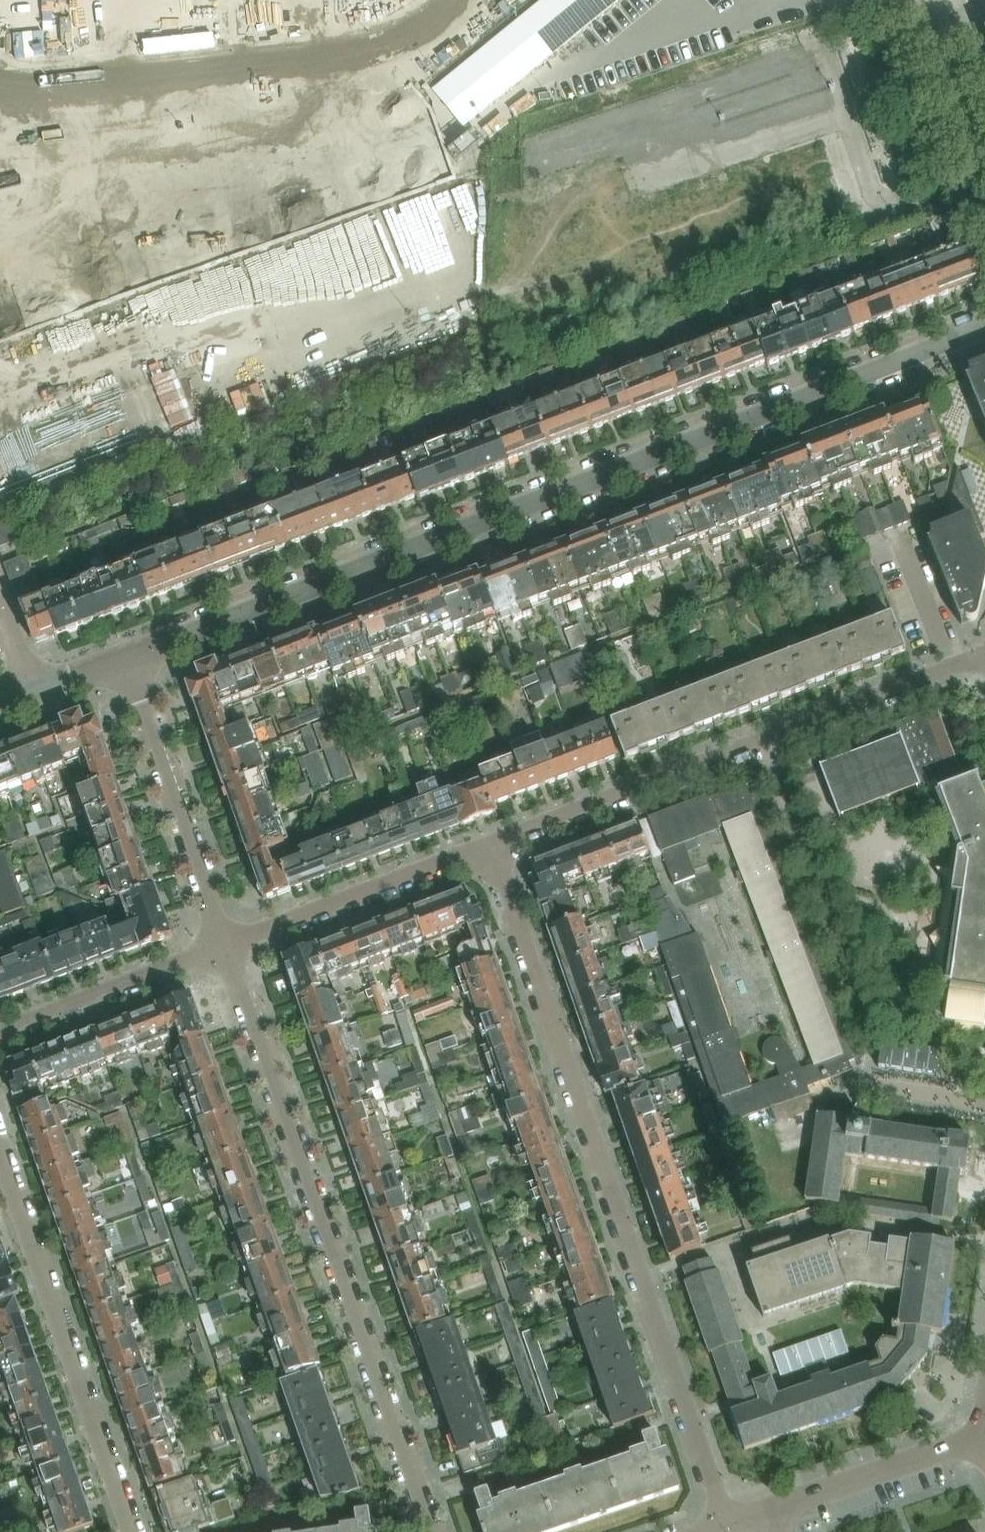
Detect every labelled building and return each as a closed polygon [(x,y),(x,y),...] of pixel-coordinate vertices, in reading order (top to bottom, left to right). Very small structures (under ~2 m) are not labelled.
[(433,90),(464,127),(620,0),(543,0),(433,90)] [(945,245),(935,220),(929,222),(939,247),(945,245)] [(903,261),(894,238),(887,240),(896,264),(903,261)] [(980,279),(967,245),(953,250),(951,244),(942,247),(952,272),(959,290),(976,283),(977,280),(980,279)] [(935,259),(924,263),(931,281),(938,298),(959,290),(952,272),(942,247),(932,251),(935,259)] [(862,276),(853,254),(844,257),(853,280),(862,276)] [(917,306),(938,298),(931,281),(924,263),(911,268),(909,260),(900,264),(910,290),(917,306)] [(892,275),(881,279),(889,299),(896,314),(917,306),(910,290),(900,264),(889,268),(892,275)] [(805,272),(811,287),(818,284),(813,269),(805,272)] [(811,287),(805,272),(798,275),(803,290),(811,287)] [(874,322),(896,314),(889,299),(881,279),(868,284),(865,276),(857,280),(868,308),(874,322)] [(840,297),(839,297),(847,318),(853,331),(874,322),(868,308),(857,280),(847,283),(850,292),(839,295),(840,297)] [(762,288),(768,304),(776,301),(770,285),(762,288)] [(768,304),(762,288),(755,291),(761,306),(768,304)] [(852,331),(853,331),(847,318),(839,297),(827,302),(824,294),(815,298),(827,327),(833,341),(853,333),(852,331)] [(807,309),(797,313),(806,336),(811,350),(833,341),(827,327),(815,298),(804,302),(807,309)] [(733,318),(728,302),(721,305),(726,320),(733,318)] [(718,323),(726,320),(721,305),(713,308),(718,323)] [(790,358),(811,350),(806,336),(797,313),(785,318),(782,310),(773,314),(785,345),(790,358)] [(765,325),(754,329),(764,354),(769,366),(790,358),(785,345),(773,314),(762,317),(765,325)] [(693,339),(686,319),(678,321),(686,342),(693,339)] [(679,344),(686,342),(678,321),(671,324),(679,344)] [(767,367),(769,366),(764,354),(754,329),(753,328),(743,332),(740,326),(730,329),(743,363),(746,371),(765,364),(767,367)] [(723,340),(711,344),(722,373),(725,379),(746,371),(743,363),(730,329),(720,333),(723,340)] [(644,351),(639,336),(631,339),(636,354),(644,351)] [(628,357),(636,354),(631,339),(623,342),(628,357)] [(697,342),(687,346),(704,388),(725,379),(722,373),(711,344),(699,349),(697,342)] [(680,397),(704,388),(687,346),(678,349),(681,356),(666,361),(680,397)] [(601,367),(596,352),(588,354),(594,369),(601,367)] [(594,369),(588,354),(581,357),(587,372),(594,369)] [(648,359),(639,363),(648,387),(645,388),(647,393),(652,391),(654,395),(652,396),(656,406),(680,397),(666,361),(663,363),(662,362),(651,366),(648,359)] [(968,368),(971,376),(970,377),(966,378),(972,395),(984,426),(984,362),(968,368)] [(633,373),(622,378),(635,414),(656,406),(652,396),(654,395),(652,391),(647,393),(645,388),(648,387),(639,363),(630,366),(633,373)] [(559,384),(554,369),(546,371),(551,386),(559,384)] [(553,390),(551,386),(546,371),(539,374),(545,393),(553,390)] [(635,414),(622,378),(610,382),(607,375),(598,378),(607,402),(604,404),(606,408),(611,406),(613,411),(610,412),(614,422),(635,414)] [(591,389),(578,394),(593,430),(614,422),(610,412),(613,411),(611,406),(606,408),(604,404),(607,402),(598,378),(588,382),(591,389)] [(518,403),(511,385),(503,388),(508,402),(510,406),(518,403)] [(502,405),(508,402),(503,388),(496,390),(502,405)] [(593,430),(578,394),(568,398),(565,391),(556,394),(566,419),(563,420),(565,424),(571,422),(572,427),(570,428),(573,437),(593,430)] [(550,446),(573,437),(570,428),(572,427),(571,422),(565,424),(563,420),(566,419),(556,394),(547,398),(550,405),(537,410),(550,446)] [(475,420),(468,400),(460,403),(467,423),(475,420)] [(919,401),(903,408),(922,457),(932,454),(929,445),(939,441),(925,402),(922,403),(919,401)] [(459,425),(467,423),(460,403),(452,406),(459,425)] [(522,407),(513,411),(522,434),(519,436),(521,440),(526,438),(528,443),(525,444),(529,454),(550,446),(537,410),(525,415),(522,407)] [(911,461),(922,457),(903,408),(883,415),(898,454),(899,457),(908,453),(911,461)] [(522,434),(513,411),(504,414),(507,422),(494,427),(494,428),(508,466),(508,465),(507,462),(529,454),(525,444),(528,443),(526,438),(521,440),(519,436),(522,434)] [(888,458),(898,454),(883,415),(882,416),(878,414),(862,420),(881,468),(891,465),(888,458)] [(429,437),(422,418),(415,421),(422,440),(429,437)] [(871,472),(881,468),(862,420),(843,427),(858,468),(869,465),(871,472)] [(422,440),(415,421),(407,424),(414,443),(422,440)] [(849,472),(858,468),(843,427),(823,435),(841,484),(852,479),(849,472)] [(479,428),(470,431),(479,455),(481,454),(483,458),(477,460),(479,465),(482,464),(486,474),(508,466),(494,428),(480,433),(479,428)] [(479,455),(470,431),(460,435),(463,440),(449,445),(463,483),(486,474),(482,464),(479,465),(477,460),(483,458),(481,454),(479,455)] [(832,487),(841,484),(823,435),(808,441),(807,444),(804,445),(819,483),(829,479),(832,487)] [(370,439),(396,505),(417,497),(403,462),(403,461),(390,466),(387,458),(384,459),(376,437),(370,439)] [(373,472),(360,477),(375,514),(396,505),(370,439),(367,440),(375,462),(370,464),(373,472)] [(463,483),(449,445),(436,450),(434,445),(425,448),(434,473),(439,471),(440,475),(435,477),(437,481),(440,480),(444,490),(463,483)] [(818,484),(819,483),(804,445),(784,453),(803,502),(813,499),(810,491),(819,487),(818,484)] [(417,457),(403,462),(417,497),(418,500),(444,490),(440,480),(437,481),(435,477),(440,475),(439,471),(434,473),(425,448),(415,452),(417,457)] [(329,454),(354,521),(375,514),(360,477),(347,482),(345,474),(343,475),(334,452),(329,454)] [(793,506),(803,502),(784,453),(769,459),(768,462),(765,463),(766,465),(765,466),(764,466),(778,503),(779,502),(790,498),(793,506)] [(333,529),(354,521),(329,454),(324,456),(332,479),(329,480),(332,487),(320,492),(333,529)] [(757,511),(762,523),(771,520),(768,512),(778,508),(777,503),(778,503),(764,466),(742,474),(753,502),(755,501),(757,506),(753,507),(754,512),(757,511)] [(958,466),(944,526),(930,531),(933,539),(928,541),(961,625),(973,621),(975,620),(976,619),(977,618),(978,617),(978,616),(984,586),(984,554),(978,536),(984,533),(958,466)] [(251,480),(246,468),(231,474),(236,486),(251,480)] [(311,538),(333,529),(320,492),(305,498),(302,490),(300,491),(291,468),(286,470),(311,538)] [(971,469),(962,473),(971,494),(980,491),(971,469)] [(288,505),(275,509),(289,547),(311,538),(286,470),(282,471),(291,494),(284,497),(288,505)] [(238,491),(236,486),(231,474),(215,481),(222,497),(238,491)] [(742,474),(722,482),(738,523),(748,519),(751,527),(762,523),(757,511),(754,512),(753,507),(757,506),(755,501),(753,502),(742,474)] [(943,509),(948,481),(934,488),(943,509)] [(729,527),(738,523),(722,482),(702,490),(713,517),(710,518),(712,522),(717,520),(719,525),(717,526),(721,538),(732,535),(729,527)] [(205,495),(201,486),(186,493),(189,501),(205,495)] [(702,490),(683,497),(699,538),(709,534),(712,542),(721,538),(717,526),(719,525),(717,520),(712,522),(710,518),(713,517),(702,490)] [(173,508),(189,501),(186,493),(169,499),(173,508)] [(932,504),(930,496),(918,500),(924,516),(931,514),(932,504)] [(689,542),(699,538),(683,497),(663,505),(673,531),(675,530),(678,535),(673,537),(674,541),(677,540),(682,553),(692,549),(689,542)] [(904,501),(890,507),(898,527),(912,522),(904,501)] [(143,519),(159,513),(156,504),(140,511),(143,519)] [(663,505),(643,512),(659,553),(669,549),(672,557),(682,553),(677,540),(674,541),(673,537),(678,535),(675,530),(673,531),(663,505)] [(884,532),(898,527),(890,507),(876,512),(884,532)] [(884,532),(876,512),(875,508),(855,515),(857,520),(864,540),(884,532)] [(249,519),(263,557),(289,547),(275,509),(249,519)] [(143,519),(140,511),(124,517),(127,525),(143,519)] [(643,512),(624,520),(634,547),(636,546),(638,550),(633,551),(635,556),(638,555),(643,568),(653,565),(650,557),(659,553),(643,512)] [(263,557),(249,519),(227,528),(240,565),(263,557)] [(624,520),(603,528),(618,569),(629,564),(632,572),(643,568),(638,555),(635,556),(633,551),(638,550),(636,546),(634,547),(624,520)] [(856,543),(864,540),(857,520),(849,523),(856,543)] [(20,541),(12,522),(0,526),(0,548),(20,541)] [(96,529),(99,536),(116,530),(112,522),(96,529)] [(227,528),(203,537),(217,574),(240,565),(227,528)] [(603,528),(583,535),(594,561),(596,561),(597,566),(593,567),(594,571),(598,570),(603,584),(613,580),(610,572),(618,569),(603,528)] [(99,536),(96,529),(78,536),(82,543),(99,536)] [(816,535),(824,555),(832,552),(825,532),(816,535)] [(583,535),(563,543),(578,584),(590,580),(593,588),(603,584),(598,570),(594,571),(593,567),(597,566),(596,561),(594,561),(583,535)] [(816,558),(824,555),(816,535),(808,538),(816,558)] [(217,574),(203,537),(181,545),(195,583),(217,574)] [(74,548),(71,540),(52,547),(56,556),(74,548)] [(563,543),(544,550),(554,577),(552,578),(554,583),(558,581),(560,585),(557,586),(562,599),(573,595),(570,587),(578,584),(563,543)] [(195,583),(181,545),(158,554),(172,592),(195,583)] [(56,556),(52,547),(33,554),(37,563),(56,556)] [(781,549),(772,552),(780,572),(799,564),(795,553),(784,557),(781,549)] [(554,603),(562,599),(557,586),(560,585),(558,581),(554,583),(552,578),(554,577),(544,550),(523,558),(538,599),(551,595),(554,603)] [(772,575),(780,572),(772,552),(764,555),(772,575)] [(172,592),(158,554),(135,563),(149,600),(172,592)] [(869,555),(850,562),(855,574),(873,567),(869,555)] [(4,565),(34,642),(36,641),(37,643),(58,635),(44,597),(40,598),(27,556),(4,565)] [(530,602),(538,599),(523,558),(504,566),(514,593),(517,593),(518,597),(513,598),(515,603),(518,602),(523,614),(533,610),(530,602)] [(149,600),(135,563),(125,566),(126,569),(113,574),(127,611),(138,607),(140,604),(149,600)] [(741,564),(733,567),(740,587),(749,583),(741,564)] [(513,618),(523,614),(518,602),(515,603),(513,598),(518,597),(517,593),(514,593),(504,566),(483,574),(482,574),(495,611),(496,610),(497,610),(499,615),(510,610),(513,618)] [(732,590),(740,587),(733,567),(724,570),(732,590)] [(472,572),(457,578),(466,604),(465,605),(467,610),(472,608),(474,613),(471,614),(476,626),(486,623),(484,615),(495,611),(482,574),(479,575),(472,572)] [(99,576),(89,580),(104,620),(127,611),(113,574),(100,579),(99,576)] [(793,576),(786,579),(790,589),(797,586),(793,576)] [(467,630),(476,626),(471,614),(474,613),(472,608),(467,610),(465,605),(466,604),(457,578),(437,586),(451,623),(453,627),(464,623),(467,630)] [(693,583),(701,602),(709,599),(702,579),(693,583)] [(104,620),(89,580),(80,583),(81,585),(68,591),(81,629),(104,620)] [(692,605),(701,602),(693,583),(685,586),(692,605)] [(442,627),(451,623),(437,586),(434,587),(431,585),(416,590),(426,616),(429,615),(430,620),(426,623),(427,627),(430,626),(434,638),(444,634),(442,627)] [(424,642),(434,638),(430,626),(427,627),(426,623),(430,620),(429,615),(426,616),(416,590),(395,599),(411,639),(422,635),(424,642)] [(53,593),(44,597),(58,635),(67,632),(70,633),(81,629),(68,591),(54,596),(53,593)] [(652,598),(659,617),(668,614),(661,595),(652,598)] [(651,620),(659,617),(652,598),(644,601),(651,620)] [(739,598),(727,602),(731,613),(743,609),(739,598)] [(402,643),(411,639),(395,599),(375,606),(385,632),(383,633),(385,638),(390,636),(391,641),(389,642),(394,654),(404,650),(402,643)] [(385,657),(394,654),(389,642),(391,641),(390,636),(385,638),(383,633),(385,632),(375,606),(361,612),(360,615),(357,616),(372,654),(382,650),(385,657)] [(621,610),(612,613),(620,633),(628,630),(621,610)] [(611,636),(620,633),(612,613),(604,616),(611,636)] [(892,614),(835,636),(849,673),(864,668),(863,666),(871,663),(873,668),(875,668),(874,667),(882,664),(882,665),(883,664),(881,659),(889,656),(890,658),(906,652),(892,614)] [(372,654),(357,616),(337,624),(347,649),(349,648),(351,653),(347,655),(349,660),(352,659),(357,673),(365,669),(362,662),(373,658),(372,654)] [(690,632),(696,630),(694,623),(687,626),(690,632)] [(337,624),(317,632),(329,663),(333,674),(343,670),(345,677),(357,673),(352,659),(349,660),(347,655),(351,653),(349,648),(347,649),(337,624)] [(573,627),(581,648),(589,645),(581,624),(573,627)] [(573,650),(581,648),(573,627),(565,630),(573,650)] [(305,672),(329,663),(317,632),(315,633),(310,630),(292,637),(295,643),(292,644),(294,648),(298,646),(300,650),(297,652),(305,672)] [(835,636),(779,658),(793,695),(808,689),(807,687),(815,684),(817,690),(818,689),(818,688),(826,685),(826,686),(827,686),(825,680),(834,677),(834,679),(849,673),(835,636)] [(292,637),(271,645),(284,680),(305,672),(297,652),(300,650),(298,646),(294,648),(292,644),(295,643),(292,637)] [(541,641),(534,644),(538,657),(541,663),(548,661),(541,641)] [(538,657),(534,644),(525,647),(530,660),(538,657)] [(613,644),(586,655),(588,660),(606,652),(609,658),(617,654),(613,644)] [(264,688),(284,680),(271,645),(259,649),(254,651),(255,651),(249,654),(251,660),(249,661),(251,666),(255,665),(257,669),(254,671),(272,715),(274,715),(264,688)] [(504,677),(516,673),(508,651),(497,656),(497,657),(503,674),(504,677)] [(249,654),(227,662),(241,697),(253,692),(264,719),(272,715),(254,671),(257,669),(255,665),(251,666),(249,661),(251,660),(249,654)] [(503,674),(497,657),(489,660),(495,677),(503,674)] [(778,700),(793,695),(779,658),(723,679),(737,716),(752,710),(751,708),(759,705),(761,711),(762,711),(762,709),(770,706),(770,707),(772,707),(770,701),(777,698),(778,700)] [(216,663),(196,670),(201,681),(210,678),(220,706),(230,702),(234,716),(235,715),(239,726),(250,722),(241,697),(227,662),(217,666),(216,663)] [(488,669),(475,674),(479,683),(491,678),(488,669)] [(450,675),(457,694),(467,691),(460,672),(450,675)] [(448,698),(457,694),(450,675),(441,679),(448,698)] [(222,721),(234,716),(230,702),(220,706),(210,678),(201,681),(189,686),(208,739),(211,738),(226,732),(222,721)] [(723,722),(737,716),(723,679),(667,700),(681,737),(697,731),(696,729),(703,727),(705,732),(707,732),(706,731),(715,727),(715,729),(716,728),(714,722),(722,719),(723,722)] [(523,688),(520,680),(505,686),(508,694),(523,688)] [(544,697),(540,686),(527,691),(532,702),(544,697)] [(409,691),(417,711),(425,708),(417,688),(409,691)] [(393,710),(397,718),(417,711),(409,691),(401,694),(403,700),(392,705),(394,710),(393,710)] [(486,703),(483,695),(472,699),(474,707),(486,703)] [(474,707),(472,699),(462,702),(468,719),(478,716),(474,707)] [(667,743),(681,737),(667,700),(611,722),(625,759),(640,754),(639,751),(648,748),(650,754),(651,753),(650,752),(658,749),(659,750),(660,750),(658,744),(666,741),(667,743)] [(320,710),(322,718),(344,711),(341,703),(320,710)] [(369,706),(377,726),(397,718),(393,710),(382,714),(378,703),(369,706)] [(369,729),(377,726),(369,706),(361,709),(369,729)] [(957,854),(937,1000),(946,1001),(944,1015),(883,1008),(887,1018),(955,1027),(959,1034),(983,1037),(983,1032),(984,1032),(984,1029),(984,787),(983,788),(978,776),(964,781),(937,709),(862,738),(866,749),(820,767),(839,819),(936,782),(963,852),(957,854)] [(314,721),(310,713),(295,719),(299,728),(314,721)] [(76,756),(78,761),(86,759),(76,730),(85,727),(85,725),(85,726),(81,715),(52,726),(53,728),(65,760),(76,756)] [(340,726),(348,723),(346,715),(337,718),(340,726)] [(427,718),(406,726),(408,733),(429,725),(427,718)] [(283,734),(299,728),(295,719),(280,725),(283,734)] [(114,774),(103,744),(96,721),(85,725),(85,727),(76,730),(86,759),(78,761),(82,773),(90,770),(94,781),(114,774)] [(334,729),(331,721),(322,724),(325,732),(334,729)] [(351,731),(348,723),(340,726),(343,734),(351,731)] [(317,734),(325,732),(322,724),(315,726),(317,734)] [(605,724),(575,735),(587,769),(617,758),(605,724)] [(406,726),(389,732),(392,739),(408,733),(406,726)] [(53,728),(30,737),(47,781),(56,778),(54,770),(67,765),(65,760),(53,728)] [(215,762),(216,763),(254,748),(246,728),(209,742),(208,743),(211,744),(210,747),(212,754),(216,756),(218,761),(215,762)] [(331,785),(310,728),(302,731),(311,756),(321,783),(322,788),(331,785)] [(336,737),(334,729),(325,732),(328,740),(336,737)] [(346,742),(354,739),(351,731),(343,734),(346,742)] [(328,740),(325,732),(317,734),(320,742),(328,740)] [(293,734),(284,738),(286,744),(296,740),(293,734)] [(587,769),(575,735),(544,747),(556,781),(587,769)] [(30,737),(8,746),(22,783),(35,778),(38,785),(47,781),(30,737)] [(331,748),(332,747),(339,745),(336,737),(328,740),(331,748)] [(357,747),(354,739),(346,742),(349,750),(357,747)] [(331,748),(328,740),(320,742),(323,750),(325,750),(331,748)] [(332,747),(335,755),(342,753),(339,745),(332,747)] [(0,748),(0,794),(2,798),(11,795),(8,788),(22,783),(8,746),(0,748)] [(327,758),(335,755),(332,747),(331,748),(325,750),(327,758)] [(357,747),(349,750),(355,766),(363,763),(357,747)] [(544,747),(515,758),(526,792),(556,781),(544,747)] [(225,784),(226,786),(257,773),(263,772),(254,748),(216,763),(217,767),(220,767),(221,773),(220,776),(222,783),(225,784)] [(345,761),(342,753),(335,755),(338,763),(345,761)] [(327,758),(330,766),(338,763),(335,755),(327,758)] [(321,783),(311,756),(299,760),(303,771),(307,770),(313,786),(321,783)] [(526,792),(515,758),(485,769),(488,778),(485,779),(494,804),(526,792)] [(348,769),(345,761),(338,763),(340,771),(348,769)] [(333,774),(340,771),(338,763),(330,766),(333,774)] [(351,777),(348,769),(340,771),(343,779),(351,777)] [(336,782),(343,779),(340,771),(333,774),(336,782)] [(231,808),(232,809),(266,796),(257,773),(226,786),(227,788),(225,791),(228,799),(231,801),(233,807),(231,808)] [(435,777),(425,781),(442,830),(461,823),(450,792),(447,783),(438,787),(435,777)] [(121,794),(115,778),(78,791),(86,815),(104,807),(105,810),(110,809),(108,803),(112,802),(113,805),(123,801),(122,797),(119,798),(118,795),(121,794)] [(494,804),(485,779),(450,792),(461,823),(461,825),(496,811),(494,804)] [(442,830),(425,781),(417,784),(420,793),(411,797),(413,802),(411,802),(424,837),(442,830)] [(854,1060),(759,812),(756,804),(748,783),(707,799),(706,796),(705,796),(705,797),(650,818),(650,817),(649,818),(675,886),(697,878),(684,843),(726,827),(808,1044),(806,1045),(813,1064),(801,1069),(790,1049),(786,1042),(783,1040),(782,1039),(779,1038),(777,1038),(774,1038),(772,1038),(769,1039),(767,1041),(765,1042),(764,1045),(763,1048),(762,1051),(763,1055),(764,1058),(767,1061),(768,1062),(770,1064),(772,1064),(776,1065),(779,1075),(752,1086),(731,1030),(693,1044),(722,1127),(810,1094),(807,1086),(831,1078),(851,1070),(848,1062),(854,1060)] [(312,795),(308,784),(296,788),(300,800),(312,795)] [(239,829),(242,831),(274,819),(266,796),(232,809),(233,813),(236,813),(237,819),(236,822),(239,829)] [(124,804),(123,801),(113,805),(112,802),(108,803),(110,809),(105,810),(104,807),(86,815),(94,836),(131,823),(125,807),(123,808),(122,805),(124,804)] [(382,818),(381,819),(391,850),(424,837),(411,802),(381,814),(382,818)] [(64,824),(60,815),(50,819),(49,816),(37,820),(38,824),(42,833),(64,824)] [(247,854),(248,856),(264,851),(277,846),(282,841),(274,819),(242,831),(242,832),(240,835),(243,843),(246,844),(250,853),(247,854)] [(391,850),(381,819),(348,832),(359,862),(391,850)] [(26,839),(19,821),(12,824),(18,842),(26,839)] [(603,836),(615,867),(650,854),(638,822),(603,836)] [(137,839),(131,823),(94,836),(101,858),(120,851),(121,854),(125,852),(124,847),(128,846),(129,848),(138,844),(138,843),(135,844),(134,840),(137,839)] [(18,842),(12,824),(4,827),(10,845),(18,842)] [(31,837),(42,833),(38,824),(28,828),(31,837)] [(326,874),(359,862),(348,832),(314,844),(326,874)] [(585,878),(615,867),(603,836),(568,849),(577,874),(583,872),(585,878)] [(45,856),(54,852),(58,851),(52,837),(40,842),(45,856)] [(101,858),(109,880),(146,866),(141,853),(139,854),(137,850),(140,849),(138,844),(129,848),(128,846),(124,847),(125,852),(121,854),(120,851),(101,858)] [(326,874),(314,844),(300,850),(303,856),(286,863),(294,887),(326,874)] [(559,868),(563,879),(577,874),(568,849),(532,863),(537,877),(559,868)] [(18,884),(15,878),(14,873),(5,851),(0,853),(0,891),(18,884)] [(248,856),(258,885),(262,896),(269,899),(291,890),(282,864),(271,868),(264,851),(248,856)] [(59,864),(54,852),(45,856),(50,868),(59,864)] [(35,865),(43,862),(41,856),(33,859),(35,865)] [(35,865),(33,859),(25,862),(27,868),(35,865)] [(30,875),(45,869),(43,862),(35,865),(27,868),(30,875)] [(146,866),(109,880),(115,898),(116,898),(122,900),(154,888),(150,878),(147,879),(146,876),(149,875),(146,866)] [(540,904),(568,893),(563,879),(559,868),(537,877),(531,879),(540,904)] [(45,869),(30,875),(32,881),(48,875),(45,869)] [(78,887),(72,869),(62,872),(69,890),(78,887)] [(69,890),(62,872),(53,876),(57,887),(69,890)] [(15,878),(18,884),(18,886),(27,883),(24,874),(15,878)] [(54,892),(48,875),(32,881),(38,898),(54,892)] [(27,883),(18,886),(21,893),(30,890),(27,883)] [(1,903),(22,895),(21,893),(18,886),(18,884),(0,891),(0,902),(1,903)] [(106,922),(117,954),(140,945),(141,948),(167,938),(169,933),(154,888),(122,900),(116,898),(115,898),(116,901),(109,903),(115,919),(106,922)] [(465,888),(445,896),(455,924),(466,920),(472,938),(485,933),(485,934),(486,934),(482,921),(483,920),(475,899),(469,901),(465,888)] [(660,888),(653,891),(651,897),(653,902),(664,897),(660,888)] [(59,894),(65,909),(83,902),(62,893),(59,894)] [(540,904),(549,929),(550,929),(550,928),(577,918),(568,893),(540,904)] [(26,906),(22,895),(1,903),(5,914),(26,906)] [(412,908),(424,942),(455,930),(453,925),(455,924),(445,896),(412,908)] [(34,903),(31,897),(25,899),(27,905),(34,903)] [(670,911),(665,898),(645,905),(651,919),(670,911)] [(651,919),(645,905),(643,899),(637,901),(645,921),(651,919)] [(412,908),(378,921),(391,954),(401,951),(403,957),(418,952),(415,945),(424,942),(412,908)] [(627,911),(629,918),(637,916),(635,909),(627,911)] [(30,917),(28,910),(5,919),(8,925),(30,917)] [(645,937),(637,916),(629,918),(632,925),(619,930),(624,944),(645,937)] [(654,926),(651,919),(645,921),(647,929),(654,926)] [(383,958),(391,954),(378,921),(347,933),(360,966),(368,963),(371,971),(386,965),(383,958)] [(74,934),(86,966),(117,954),(106,922),(74,934)] [(550,933),(562,966),(594,955),(582,922),(550,933)] [(650,936),(656,933),(654,926),(647,929),(650,936)] [(32,986),(55,978),(44,946),(38,931),(29,935),(32,946),(19,951),(32,986)] [(315,945),(323,967),(324,971),(325,971),(326,975),(331,977),(336,976),(339,984),(354,978),(351,970),(360,966),(347,933),(315,945)] [(656,933),(650,936),(644,938),(654,966),(664,963),(694,1042),(730,1028),(699,935),(662,948),(656,933)] [(86,966),(74,934),(44,946),(55,978),(86,966)] [(456,953),(461,970),(494,957),(488,938),(458,948),(456,953)] [(32,986),(19,951),(6,956),(2,945),(0,945),(0,968),(10,995),(32,986)] [(285,964),(290,978),(323,967),(315,945),(289,955),(285,964)] [(562,966),(573,998),(605,986),(594,955),(562,966)] [(448,957),(437,962),(440,969),(451,964),(448,957)] [(495,957),(494,957),(461,970),(473,1004),(507,992),(495,957)] [(290,978),(297,998),(300,997),(320,990),(314,974),(324,971),(323,967),(290,978)] [(674,995),(664,967),(656,969),(666,998),(674,995)] [(10,995),(0,968),(0,999),(10,995)] [(400,974),(392,977),(395,985),(399,994),(401,1000),(404,998),(407,1005),(411,1003),(409,997),(400,974)] [(425,988),(428,996),(442,991),(439,983),(425,988)] [(377,986),(369,989),(378,1015),(387,1012),(377,986)] [(573,998),(584,1029),(616,1018),(605,986),(573,998)] [(409,994),(412,1003),(428,996),(425,988),(409,994)] [(473,1004),(485,1039),(520,1028),(507,992),(473,1004)] [(299,1002),(311,1037),(344,1026),(341,1017),(348,1015),(345,1006),(338,1008),(335,1000),(322,995),(299,1002)] [(186,996),(178,999),(158,1006),(164,1024),(197,1013),(192,999),(186,996)] [(425,1017),(455,1006),(451,998),(413,1012),(417,1023),(426,1020),(425,1017)] [(684,1027),(676,1002),(667,1004),(676,1030),(684,1027)] [(397,1015),(404,1013),(401,1004),(394,1007),(397,1015)] [(164,1024),(158,1006),(158,1005),(126,1017),(140,1050),(170,1039),(167,1031),(164,1024)] [(197,1013),(164,1024),(167,1031),(178,1027),(183,1041),(204,1033),(197,1013)] [(126,1017),(92,1030),(106,1064),(107,1064),(106,1063),(140,1050),(126,1017)] [(410,1027),(407,1017),(398,1020),(401,1030),(410,1027)] [(584,1029),(595,1062),(628,1051),(616,1018),(584,1029)] [(344,1026),(311,1037),(324,1074),(325,1074),(357,1063),(354,1054),(360,1052),(355,1037),(349,1039),(344,1026)] [(410,1027),(401,1030),(403,1035),(412,1032),(410,1027)] [(485,1039),(497,1073),(531,1061),(520,1028),(485,1039)] [(75,1076),(106,1064),(92,1030),(61,1042),(75,1076)] [(398,1030),(384,1034),(388,1050),(403,1045),(398,1030)] [(416,1043),(412,1032),(403,1035),(407,1046),(416,1043)] [(687,1062),(695,1059),(687,1033),(679,1036),(687,1062)] [(175,1055),(185,1084),(218,1072),(206,1037),(185,1045),(175,1055)] [(455,1037),(440,1042),(443,1051),(458,1046),(455,1037)] [(61,1042),(30,1054),(43,1084),(59,1078),(60,1081),(75,1076),(61,1042)] [(440,1042),(426,1047),(429,1058),(443,1053),(443,1051),(440,1042)] [(882,1045),(879,1068),(940,1076),(943,1052),(882,1045)] [(429,1083),(416,1047),(409,1050),(417,1072),(403,1076),(405,1081),(395,1085),(399,1094),(429,1083)] [(443,1053),(429,1058),(433,1069),(457,1061),(453,1050),(443,1053)] [(639,1083),(628,1051),(595,1062),(606,1095),(639,1083)] [(47,1097),(43,1084),(30,1054),(9,1062),(14,1076),(9,1078),(19,1108),(47,1097)] [(169,1059),(160,1062),(163,1070),(172,1066),(169,1059)] [(498,1109),(508,1106),(542,1094),(531,1061),(497,1073),(503,1091),(493,1095),(498,1109)] [(152,1064),(144,1067),(150,1081),(158,1078),(152,1064)] [(325,1078),(338,1114),(371,1103),(359,1067),(325,1078)] [(231,1110),(218,1072),(185,1084),(188,1094),(179,1097),(184,1114),(194,1110),(198,1121),(231,1110)] [(692,1076),(700,1100),(709,1097),(701,1073),(692,1076)] [(427,1106),(436,1103),(429,1083),(420,1086),(427,1106)] [(613,1096),(624,1127),(657,1116),(646,1084),(613,1096)] [(93,1109),(106,1114),(125,1107),(119,1092),(102,1098),(104,1105),(93,1109)] [(520,1141),(554,1128),(542,1094),(508,1106),(520,1141)] [(816,1109),(810,1094),(773,1108),(778,1123),(816,1109)] [(86,1105),(82,1095),(71,1099),(86,1105)] [(20,1111),(32,1144),(64,1133),(55,1108),(52,1109),(49,1101),(20,1111)] [(128,1104),(134,1122),(142,1119),(136,1101),(128,1104)] [(338,1114),(351,1151),(384,1139),(371,1103),(338,1114)] [(410,1117),(415,1129),(443,1120),(437,1103),(436,1103),(427,1106),(421,1108),(423,1113),(410,1117)] [(721,1130),(712,1103),(703,1106),(712,1134),(721,1130)] [(88,1111),(92,1123),(101,1120),(100,1116),(88,1111)] [(453,1127),(462,1123),(458,1112),(449,1115),(453,1127)] [(116,1125),(118,1131),(127,1128),(121,1113),(104,1119),(108,1128),(116,1125)] [(882,1125),(871,1124),(872,1121),(821,1114),(821,1113),(818,1113),(805,1200),(814,1201),(813,1206),(938,1224),(939,1219),(952,1221),(959,1172),(964,1173),(969,1138),(938,1133),(938,1135),(928,1133),(928,1132),(927,1132),(926,1133),(916,1131),(917,1131),(915,1130),(915,1131),(906,1130),(906,1129),(904,1129),(904,1130),(894,1128),(892,1127),(892,1128),(882,1127),(882,1125)] [(244,1148),(232,1114),(199,1125),(202,1135),(193,1138),(199,1154),(208,1151),(211,1160),(244,1148)] [(624,1127),(636,1160),(669,1149),(657,1116),(624,1127)] [(453,1127),(457,1138),(481,1130),(477,1118),(462,1123),(453,1127)] [(145,1128),(142,1119),(134,1122),(141,1142),(161,1135),(157,1124),(145,1128)] [(132,1142),(127,1128),(118,1131),(123,1145),(132,1142)] [(520,1141),(531,1175),(566,1162),(554,1128),(520,1141)] [(32,1144),(43,1176),(75,1164),(64,1133),(32,1144)] [(438,1139),(445,1158),(455,1155),(447,1135),(438,1139)] [(147,1161),(156,1158),(155,1155),(166,1151),(162,1139),(142,1146),(147,1161)] [(396,1175),(384,1139),(351,1151),(363,1187),(396,1175)] [(134,1149),(132,1142),(123,1145),(125,1152),(134,1149)] [(211,1160),(224,1197),(257,1185),(244,1148),(211,1160)] [(137,1156),(134,1149),(125,1152),(128,1160),(137,1156)] [(669,1149),(636,1160),(647,1192),(680,1181),(669,1149)] [(143,1176),(137,1156),(128,1160),(135,1179),(143,1176)] [(454,1156),(444,1159),(452,1181),(461,1178),(454,1156)] [(160,1169),(156,1158),(147,1161),(151,1173),(160,1169)] [(578,1197),(566,1162),(531,1175),(543,1209),(578,1197)] [(85,1195),(75,1164),(43,1176),(53,1206),(85,1195)] [(199,1187),(209,1184),(204,1167),(193,1170),(199,1187)] [(154,1180),(163,1177),(160,1169),(151,1173),(154,1180)] [(363,1187),(375,1223),(409,1211),(396,1175),(363,1187)] [(152,1201),(143,1176),(135,1179),(144,1204),(152,1201)] [(472,1181),(476,1194),(491,1188),(487,1176),(472,1181)] [(156,1188),(165,1184),(163,1177),(154,1180),(156,1188)] [(647,1192),(658,1224),(691,1213),(691,1212),(700,1209),(690,1179),(681,1182),(680,1181),(647,1192)] [(159,1195),(168,1191),(165,1184),(156,1188),(159,1195)] [(257,1185),(224,1197),(236,1232),(269,1220),(257,1185)] [(496,1201),(491,1188),(476,1194),(481,1206),(496,1201)] [(159,1195),(167,1218),(187,1211),(183,1199),(172,1203),(168,1191),(159,1195)] [(466,1193),(456,1196),(462,1213),(472,1209),(466,1193)] [(53,1206),(64,1239),(97,1228),(85,1195),(53,1206)] [(543,1209),(555,1242),(590,1229),(578,1197),(543,1209)] [(750,1212),(745,1199),(737,1202),(741,1215),(750,1212)] [(442,1202),(422,1209),(425,1219),(445,1212),(442,1202)] [(375,1223),(388,1259),(421,1247),(409,1211),(375,1223)] [(139,1215),(142,1222),(149,1219),(147,1212),(139,1215)] [(155,1222),(163,1219),(161,1212),(152,1215),(155,1222)] [(670,1258),(703,1247),(691,1213),(658,1224),(670,1258)] [(155,1236),(149,1219),(142,1222),(139,1215),(129,1218),(134,1231),(143,1228),(150,1248),(162,1243),(159,1235),(155,1236)] [(756,1229),(751,1216),(743,1219),(747,1232),(756,1229)] [(166,1227),(163,1219),(155,1222),(157,1230),(166,1227)] [(236,1232),(249,1269),(282,1257),(269,1220),(236,1232)] [(505,1233),(501,1223),(488,1227),(492,1238),(505,1233)] [(182,1226),(171,1230),(179,1252),(190,1248),(182,1226)] [(171,1241),(166,1227),(157,1230),(159,1235),(162,1243),(171,1241)] [(108,1261),(97,1228),(64,1239),(76,1272),(108,1261)] [(555,1242),(566,1276),(601,1263),(590,1229),(555,1242)] [(906,1379),(909,1380),(920,1367),(921,1362),(927,1355),(930,1331),(941,1333),(954,1243),(910,1237),(910,1242),(888,1239),(887,1248),(869,1245),(870,1236),(849,1233),(802,1249),(793,1252),(790,1242),(752,1255),(756,1264),(746,1268),(762,1315),(845,1287),(854,1284),(902,1292),(897,1326),(892,1325),(891,1331),(897,1331),(895,1342),(880,1340),(874,1347),(880,1364),(833,1380),(831,1373),(813,1380),(815,1385),(779,1397),(772,1379),(755,1385),(740,1342),(744,1340),(720,1269),(716,1270),(711,1257),(683,1267),(688,1280),(685,1281),(686,1284),(687,1283),(689,1290),(688,1290),(688,1291),(689,1291),(691,1297),(690,1297),(691,1300),(692,1300),(694,1307),(695,1310),(695,1309),(697,1315),(697,1317),(698,1317),(700,1324),(699,1324),(700,1327),(701,1326),(703,1332),(702,1333),(703,1335),(704,1335),(706,1342),(705,1342),(706,1344),(707,1343),(709,1349),(708,1350),(709,1352),(712,1351),(728,1399),(730,1399),(734,1411),(732,1412),(744,1449),(782,1437),(880,1403),(878,1396),(897,1390),(906,1379)] [(515,1244),(496,1250),(500,1264),(519,1258),(515,1244)] [(388,1259),(400,1295),(434,1284),(421,1247),(388,1259)] [(198,1270),(190,1248),(179,1252),(187,1274),(198,1270)] [(488,1255),(476,1259),(479,1268),(491,1264),(488,1255)] [(249,1269),(261,1305),(294,1293),(282,1257),(249,1269)] [(517,1259),(505,1263),(508,1276),(521,1272),(517,1259)] [(0,1263),(0,1300),(19,1293),(8,1261),(0,1263)] [(172,1285),(181,1282),(174,1263),(165,1266),(166,1267),(171,1283),(172,1285)] [(613,1297),(601,1263),(566,1276),(578,1309),(613,1297)] [(504,1299),(491,1264),(483,1267),(495,1302),(504,1299)] [(89,1311),(122,1299),(110,1265),(77,1276),(89,1311)] [(166,1267),(156,1270),(162,1286),(171,1283),(166,1267)] [(512,1296),(530,1290),(525,1278),(508,1284),(512,1296)] [(188,1301),(181,1282),(172,1285),(179,1304),(188,1301)] [(446,1319),(434,1284),(400,1295),(411,1326),(414,1327),(415,1329),(446,1319)] [(202,1287),(193,1290),(197,1301),(206,1298),(202,1287)] [(530,1290),(512,1296),(516,1309),(534,1303),(530,1290)] [(261,1305),(274,1341),(307,1329),(294,1293),(261,1305)] [(26,1331),(15,1299),(0,1304),(0,1340),(26,1331)] [(89,1311),(101,1345),(134,1333),(122,1299),(89,1311)] [(616,1301),(615,1301),(574,1315),(593,1370),(634,1355),(634,1354),(633,1355),(629,1342),(627,1343),(624,1333),(625,1333),(621,1323),(620,1323),(618,1316),(620,1315),(615,1302),(616,1302),(616,1301)] [(507,1334),(518,1330),(508,1302),(497,1305),(507,1334)] [(205,1327),(214,1323),(207,1304),(198,1307),(205,1327)] [(444,1415),(446,1419),(484,1407),(454,1320),(416,1334),(416,1333),(414,1334),(414,1336),(415,1336),(419,1347),(421,1346),(425,1357),(424,1358),(427,1367),(428,1367),(432,1377),(430,1378),(434,1391),(434,1393),(435,1392),(439,1405),(441,1404),(445,1415),(444,1415)] [(205,1327),(211,1346),(220,1343),(214,1323),(205,1327)] [(318,1362),(307,1329),(274,1341),(286,1377),(317,1366),(317,1364),(318,1362)] [(852,1352),(844,1329),(775,1352),(783,1375),(811,1366),(815,1377),(827,1373),(823,1362),(852,1352)] [(516,1362),(527,1359),(518,1330),(507,1334),(516,1362)] [(523,1334),(532,1361),(544,1357),(535,1330),(523,1334)] [(4,1375),(37,1363),(26,1331),(0,1340),(0,1377),(4,1375)] [(101,1345),(114,1382),(146,1370),(144,1363),(154,1359),(148,1342),(138,1346),(134,1333),(101,1345)] [(199,1333),(190,1336),(197,1355),(205,1353),(199,1333)] [(232,1356),(228,1344),(215,1349),(218,1360),(232,1356)] [(197,1355),(201,1369),(210,1366),(205,1353),(197,1355)] [(237,1355),(217,1362),(222,1376),(252,1366),(249,1355),(238,1359),(237,1355)] [(634,1355),(593,1370),(613,1428),(655,1413),(654,1412),(653,1412),(649,1399),(647,1400),(643,1390),(644,1390),(641,1380),(640,1380),(636,1370),(638,1369),(634,1357),(635,1357),(634,1355)] [(553,1384),(544,1357),(532,1361),(542,1388),(553,1384)] [(526,1391),(537,1387),(527,1359),(516,1362),(526,1391)] [(15,1406),(48,1395),(37,1363),(4,1375),(15,1406)] [(321,1370),(321,1369),(280,1383),(297,1435),(299,1441),(342,1427),(341,1426),(340,1426),(336,1415),(334,1416),(330,1404),(331,1404),(328,1395),(327,1395),(323,1384),(325,1383),(321,1370)] [(125,1415),(158,1404),(146,1370),(114,1382),(125,1415)] [(562,1411),(553,1384),(542,1388),(551,1414),(562,1411)] [(537,1387),(526,1391),(536,1420),(547,1416),(537,1387)] [(59,1427),(48,1395),(15,1406),(26,1439),(59,1427)] [(231,1403),(240,1430),(252,1426),(242,1399),(231,1403)] [(187,1400),(175,1404),(179,1413),(190,1409),(187,1400)] [(220,1426),(230,1422),(223,1403),(214,1407),(220,1426)] [(125,1415),(137,1451),(170,1440),(158,1404),(125,1415)] [(501,1440),(496,1441),(484,1407),(446,1419),(447,1424),(449,1424),(453,1436),(450,1437),(456,1453),(455,1453),(456,1456),(458,1455),(464,1473),(463,1473),(464,1474),(508,1459),(501,1440)] [(545,1443),(564,1436),(562,1429),(560,1430),(555,1416),(539,1421),(544,1436),(542,1436),(545,1443)] [(230,1422),(220,1426),(227,1445),(236,1441),(230,1422)] [(261,1453),(252,1426),(240,1430),(250,1457),(261,1453)] [(38,1472),(71,1460),(59,1427),(26,1439),(38,1472)] [(342,1428),(342,1427),(299,1441),(319,1498),(349,1493),(362,1489),(362,1487),(361,1487),(357,1475),(355,1476),(350,1462),(351,1461),(348,1452),(347,1452),(343,1440),(344,1440),(341,1428),(342,1428)] [(492,1499),(488,1489),(487,1490),(487,1491),(477,1495),(476,1494),(475,1494),(482,1514),(478,1516),(483,1531),(556,1531),(680,1489),(667,1450),(663,1452),(656,1432),(644,1436),(643,1434),(641,1435),(645,1444),(630,1449),(631,1453),(579,1471),(578,1467),(560,1474),(562,1479),(509,1498),(509,1493),(492,1499)] [(174,1453),(170,1440),(137,1451),(150,1488),(182,1477),(180,1469),(191,1466),(185,1449),(174,1453)] [(261,1453),(250,1457),(259,1484),(271,1480),(261,1453)] [(38,1472),(49,1504),(82,1492),(71,1460),(38,1472)] [(151,1493),(160,1516),(208,1499),(206,1494),(200,1497),(193,1478),(151,1493)] [(280,1506),(271,1480),(259,1484),(268,1508),(280,1506)] [(82,1492),(49,1504),(58,1531),(73,1531),(92,1525),(92,1526),(93,1525),(82,1492)] [(194,1531),(210,1525),(237,1515),(231,1497),(215,1503),(215,1504),(210,1506),(208,1499),(160,1516),(163,1525),(166,1531),(189,1531),(194,1531)] [(0,1512),(0,1521),(19,1514),(16,1506),(0,1512)] [(339,1523),(340,1527),(309,1531),(377,1531),(372,1531),(369,1510),(368,1511),(368,1513),(357,1514),(357,1512),(355,1512),(356,1521),(339,1523)] [(6,1520),(0,1522),(0,1529),(1,1531),(10,1531),(6,1520)]
